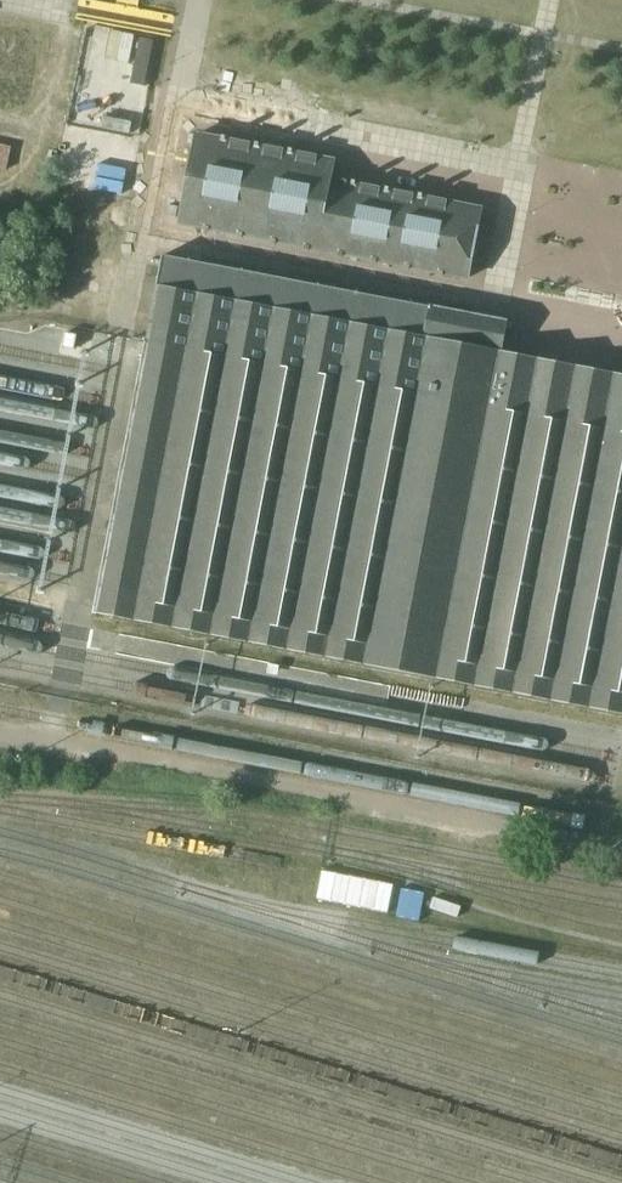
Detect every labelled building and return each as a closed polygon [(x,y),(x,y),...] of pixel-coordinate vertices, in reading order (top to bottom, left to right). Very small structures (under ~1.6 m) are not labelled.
[(186,190),(180,223),(205,228),(204,231),(209,232),(209,229),(238,235),(238,237),(242,238),(242,235),(272,241),(271,244),(275,244),(276,242),(305,247),(305,250),(309,251),(309,248),(312,249),(324,251),(339,254),(338,256),(342,257),(343,255),(372,260),(372,263),(376,264),(376,261),(406,267),(405,269),(409,270),(410,267),(439,273),(439,276),(443,277),(443,274),(468,278),(481,209),(423,197),(424,195),(419,194),(419,197),(390,191),(390,188),(386,188),(385,190),(356,185),(357,182),(353,181),(352,184),(330,179),(334,160),(293,153),(294,150),(289,149),(289,152),(260,146),(260,144),(256,143),(255,145),(226,140),(227,137),(223,136),(222,139),(197,134),(191,167),(188,167),(188,170),(190,170),(187,187),(184,187),(184,190),(186,190)] [(97,613),(111,615),(124,618),(381,668),(394,670),(439,679),(621,715),(621,375),(502,352),(508,322),(504,321),(505,318),(475,313),(475,316),(222,267),(222,265),(211,263),(211,265),(162,256),(146,341),(149,342),(143,373),(142,377),(142,381),(133,426),(132,429),(131,434),(123,478),(122,482),(122,486),(113,531),(112,534),(111,539),(103,583),(102,587),(101,591),(97,613)]
